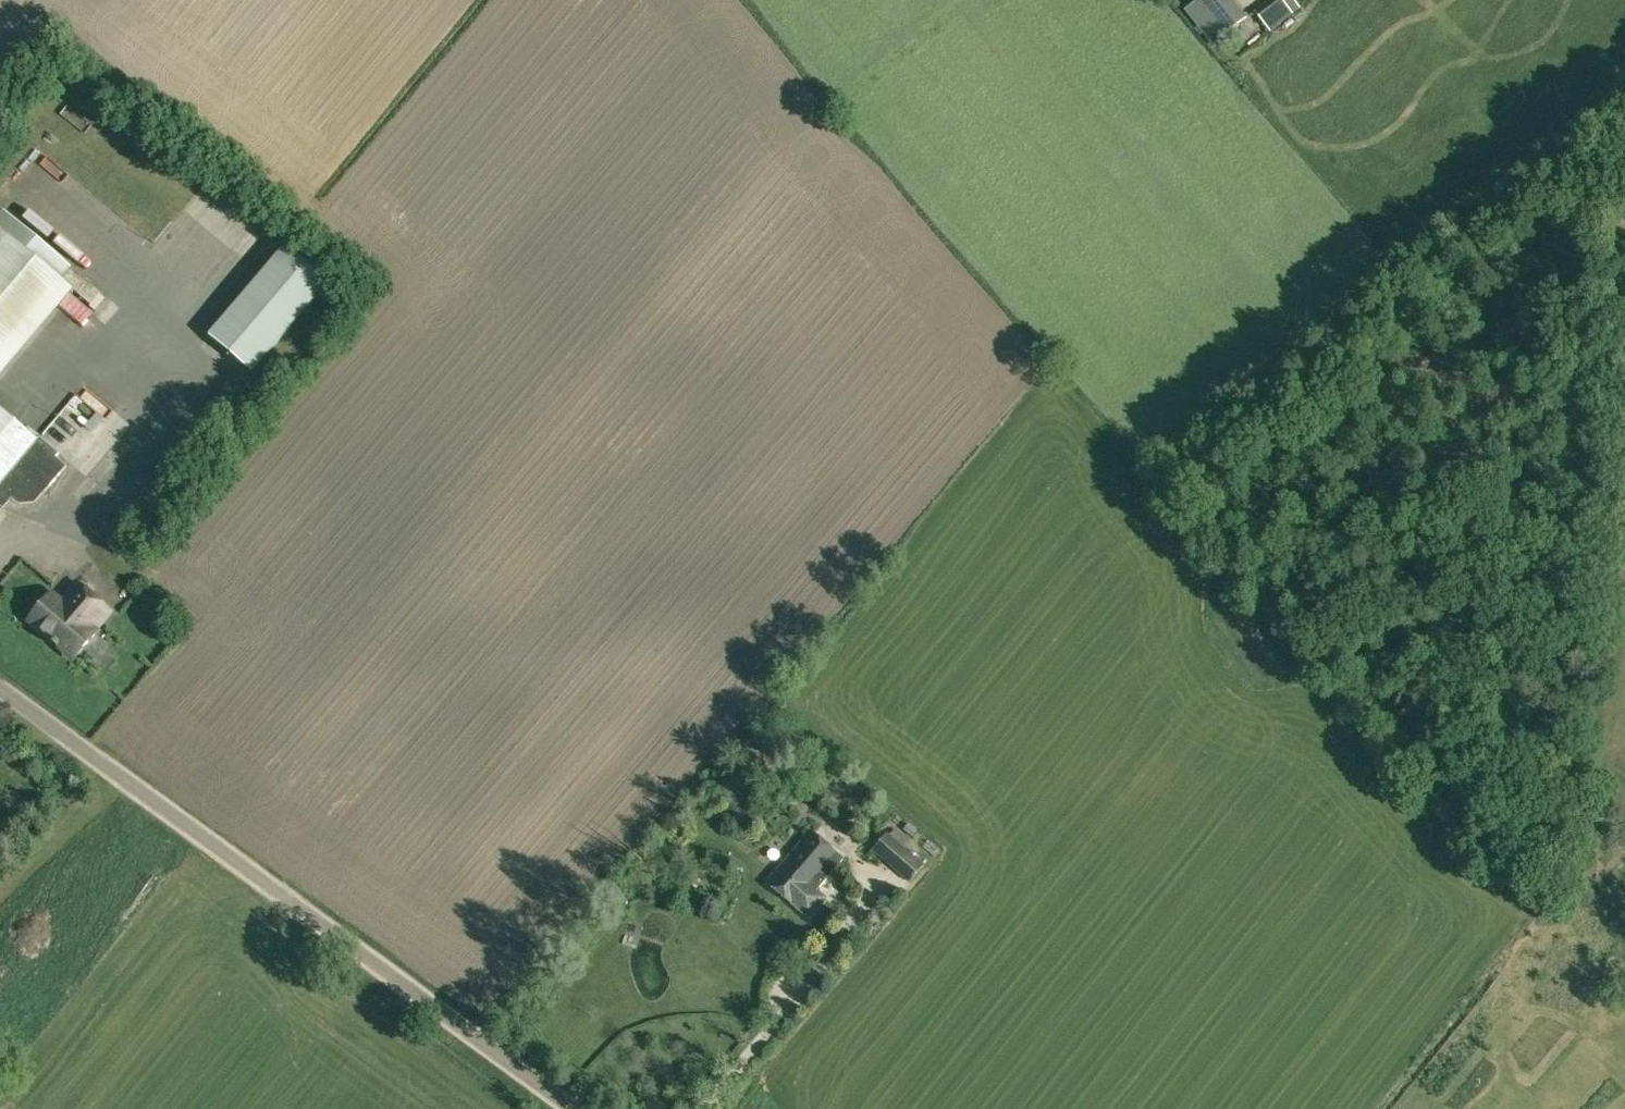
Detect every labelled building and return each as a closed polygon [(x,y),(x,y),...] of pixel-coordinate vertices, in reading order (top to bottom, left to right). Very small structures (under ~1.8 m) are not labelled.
[(1213,43),(1243,20),(1227,0),(1198,0),(1186,10),(1213,43)] [(1270,32),(1292,15),(1280,0),(1270,0),(1255,12),(1270,32)] [(74,291),(62,281),(73,268),(4,211),(0,216),(0,378),(74,291)] [(209,336),(251,372),(327,283),(284,247),(209,336)] [(45,438),(95,479),(138,427),(117,410),(98,433),(73,413),(79,406),(56,388),(36,413),(54,428),(45,438)] [(3,507),(11,497),(19,503),(35,502),(65,465),(55,457),(58,453),(40,438),(38,439),(0,408),(0,504),(3,507)] [(74,581),(51,608),(46,603),(32,620),(75,657),(95,633),(94,632),(111,612),(74,581)] [(736,808),(744,797),(729,784),(720,794),(736,808)] [(872,848),(910,882),(925,864),(904,846),(909,840),(895,827),(889,835),(886,832),(872,848)] [(766,881),(808,917),(826,897),(817,889),(844,857),(811,829),(766,881)]
